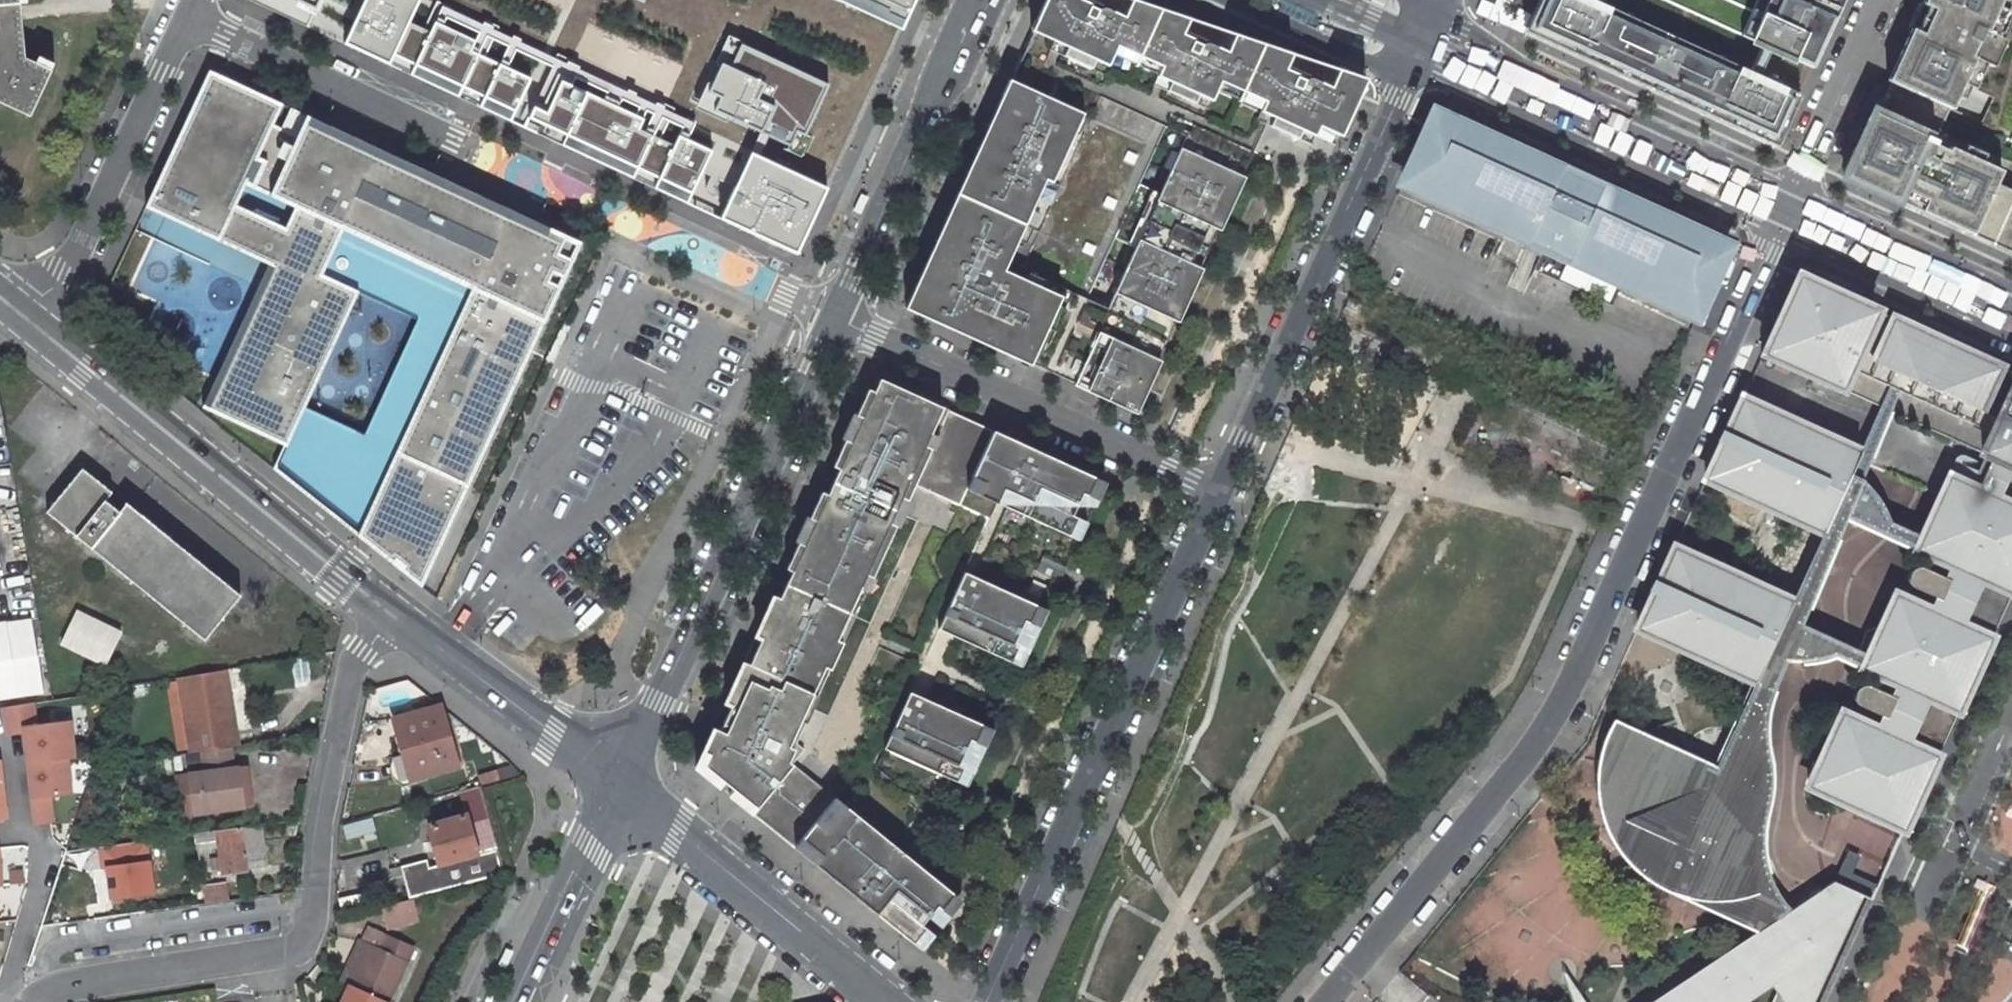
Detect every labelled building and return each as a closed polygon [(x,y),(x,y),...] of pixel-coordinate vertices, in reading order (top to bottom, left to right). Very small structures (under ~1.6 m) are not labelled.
[(49,112),(64,67),(40,59),(37,0),(0,0),(0,114),(49,112)] [(230,7),(294,37),(305,31),(335,46),(325,68),(368,87),(381,75),(400,39),(417,4),(407,0),(355,0),(351,6),(340,0),(233,0),(230,7)] [(572,12),(575,12),(581,0),(545,0),(572,12)] [(1129,0),(1045,0),(902,307),(1027,366),(1028,363),(1071,383),(1070,386),(1132,415),(1134,410),(1132,408),(1151,367),(1153,368),(1156,363),(1153,361),(1161,345),(1101,316),(1106,305),(1157,331),(1163,318),(1171,322),(1174,324),(1177,318),(1174,316),(1194,274),(1196,276),(1199,270),(1196,269),(1214,230),(1217,231),(1219,226),(1216,225),(1236,183),(1239,184),(1241,179),(1239,178),(1230,173),(1236,161),(1245,165),(1263,125),(1307,146),(1316,128),(1338,138),(1364,82),(1331,70),(1160,11),(1129,0)] [(1838,0),(1754,0),(1754,1),(1752,0),(1539,0),(1522,36),(1768,150),(1838,0)] [(1880,87),(1897,94),(1941,116),(1943,117),(1955,91),(1966,96),(2010,0),(1921,0),(1880,87)] [(415,48),(400,39),(381,75),(397,82),(390,98),(497,147),(502,136),(509,138),(503,149),(542,169),(611,203),(619,188),(636,196),(629,210),(668,229),(681,219),(690,201),(704,161),(673,151),(677,140),(528,72),(428,23),(415,48)] [(781,179),(823,95),(734,57),(715,68),(702,93),(688,91),(667,135),(677,140),(734,166),(739,159),(781,179)] [(581,243),(207,72),(145,206),(268,263),(203,406),(282,444),(272,471),(420,586),(581,243)] [(1897,94),(1880,87),(1871,107),(1888,115),(1893,105),(1897,94)] [(2007,145),(2002,156),(1937,125),(1941,116),(1897,94),(1893,105),(1888,115),(1871,107),(1836,181),(2011,263),(2011,147),(2007,145)] [(1695,311),(1697,312),(1723,258),(1715,242),(1670,222),(1660,225),(1603,200),(1594,203),(1553,184),(1549,176),(1494,151),(1490,140),(1443,119),(1438,130),(1426,125),(1401,178),(1403,179),(1399,188),(1408,191),(1407,194),(1456,216),(1457,213),(1476,222),(1475,224),(1525,246),(1526,243),(1566,261),(1566,262),(1615,285),(1616,283),(1635,291),(1634,293),(1683,316),(1684,313),(1693,317),(1695,311)] [(1239,178),(1245,165),(1236,161),(1230,173),(1239,178)] [(793,270),(823,206),(743,171),(722,182),(710,208),(690,201),(681,219),(702,228),(696,247),(770,281),(793,270)] [(1567,267),(1562,281),(1587,290),(1592,276),(1567,267)] [(1803,280),(1766,356),(1881,409),(1892,414),(1987,458),(1981,471),(1979,470),(1973,481),(1981,485),(1978,492),(1951,480),(1944,495),(1923,540),(1917,553),(1950,567),(1944,580),(1928,572),(1924,573),(1920,574),(1918,575),(1915,580),(1914,583),(1915,587),(1915,589),(1918,592),(1935,601),(1929,613),(1896,598),(1869,658),(1863,671),(1896,686),(1890,698),(1871,689),(1867,689),(1863,691),(1861,692),(1859,695),(1858,699),(1858,704),(1862,709),(1881,719),(1875,731),(1842,716),(1808,789),(1903,832),(2011,596),(2011,376),(1803,280)] [(1161,345),(1171,322),(1163,318),(1157,331),(1106,305),(1101,316),(1161,345)] [(1086,497),(1094,480),(992,433),(872,377),(723,706),(729,708),(717,734),(711,731),(693,770),(793,851),(799,843),(820,860),(814,867),(899,936),(928,873),(855,814),(849,822),(828,805),(833,798),(791,764),(803,749),(796,744),(913,485),(958,506),(966,490),(1068,538),(1076,520),(1071,518),(1081,495),(1086,497)] [(1745,402),(1708,481),(1826,535),(1794,605),(1676,550),(1639,629),(1756,684),(1717,769),(1614,721),(1606,735),(1603,743),(1598,756),(1595,768),(1594,787),(1595,801),(1596,812),(1601,827),(1605,837),(1610,846),(1620,861),(1624,866),(1631,872),(1643,883),(1659,892),(1753,936),(1653,1001),(1749,1001),(1761,994),(1766,1001),(1825,1001),(1871,902),(1833,884),(1790,912),(1775,889),(1772,883),(1768,872),(1766,867),(1764,855),(1763,841),(1764,832),(1772,792),(1772,783),(1771,766),(1767,740),(1767,722),(1770,710),(1774,696),(1778,684),(1787,664),(1802,628),(1847,520),(1863,484),(1872,462),(1892,414),(1881,409),(1861,455),(1745,402)] [(238,596),(81,468),(45,512),(201,640),(238,596)] [(1086,497),(1096,502),(1104,484),(1094,480),(1086,497)] [(1847,520),(1917,553),(1923,540),(1921,539),(1911,537),(1904,534),(1895,529),(1891,526),(1884,515),(1877,499),(1871,491),(1863,484),(1847,520)] [(1078,543),(1086,525),(1076,520),(1068,538),(1078,543)] [(1059,584),(1066,570),(1041,558),(1035,572),(1059,584)] [(1028,625),(1037,608),(963,574),(938,630),(1010,664),(1018,646),(1014,644),(1024,623),(1028,625)] [(32,619),(31,607),(4,608),(5,620),(32,619)] [(1038,630),(1046,612),(1037,608),(1028,625),(1038,630)] [(105,663),(121,634),(76,611),(61,641),(105,663)] [(47,697),(36,619),(0,625),(0,704),(47,697)] [(1869,658),(1802,628),(1787,664),(1789,664),(1805,664),(1827,659),(1836,659),(1846,661),(1852,664),(1863,671),(1869,658)] [(1018,646),(1010,664),(1020,669),(1029,651),(1018,646)] [(224,670),(177,678),(189,755),(198,753),(226,749),(236,747),(224,670)] [(974,744),(982,727),(909,693),(883,749),(956,784),(964,766),(959,763),(969,742),(974,744)] [(34,723),(31,701),(2,706),(5,732),(24,731),(27,761),(71,756),(68,720),(34,723)] [(999,714),(1004,706),(991,701),(987,709),(999,714)] [(440,706),(396,718),(412,779),(457,766),(440,706)] [(974,744),(984,749),(992,731),(982,727),(974,744)] [(185,775),(190,816),(240,809),(234,769),(229,769),(226,749),(198,753),(201,773),(185,775)] [(69,792),(64,757),(27,761),(34,822),(49,821),(52,820),(48,795),(69,792)] [(956,784),(966,788),(974,771),(964,766),(956,784)] [(234,769),(240,809),(249,808),(244,767),(234,769)] [(497,846),(479,784),(459,790),(466,813),(427,826),(437,864),(428,867),(425,859),(399,866),(409,899),(506,875),(497,846)] [(849,822),(855,814),(834,797),(833,798),(828,805),(849,822)] [(219,837),(221,847),(216,848),(219,867),(224,866),(224,873),(246,870),(246,868),(267,865),(262,824),(197,833),(198,839),(219,837)] [(111,905),(161,896),(151,839),(101,848),(111,905)] [(799,843),(793,851),(814,867),(820,860),(799,843)] [(227,883),(205,885),(206,901),(229,899),(227,883)] [(408,900),(379,907),(384,926),(394,924),(392,919),(412,914),(408,900)] [(357,995),(374,1001),(387,1001),(411,950),(367,930),(361,944),(366,946),(377,952),(357,995)] [(366,946),(346,990),(357,995),(377,952),(366,946)] [(1556,970),(1568,1001),(1577,1001),(1556,970)] [(357,995),(346,990),(340,1001),(374,1001),(357,995)]
